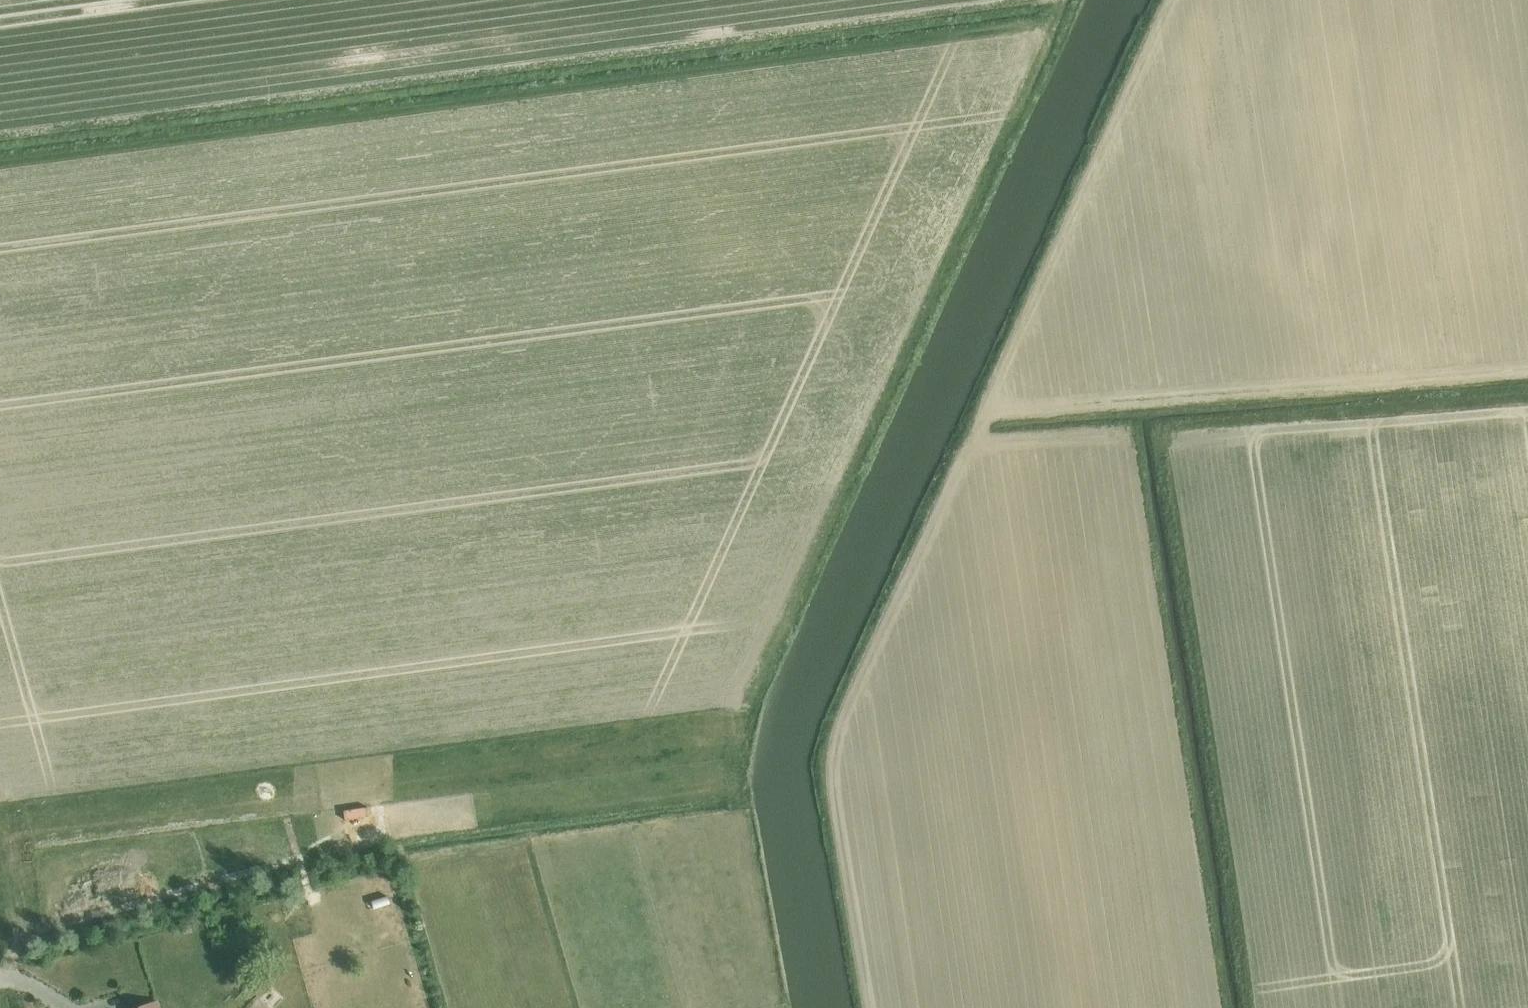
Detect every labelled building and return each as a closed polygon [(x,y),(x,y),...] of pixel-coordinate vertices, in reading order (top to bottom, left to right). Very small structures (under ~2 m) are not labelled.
[(189,925),(177,928),(179,935),(191,932),(189,925)] [(257,1002),(266,1007),(267,1007),(275,997),(265,990),(257,1002)]
